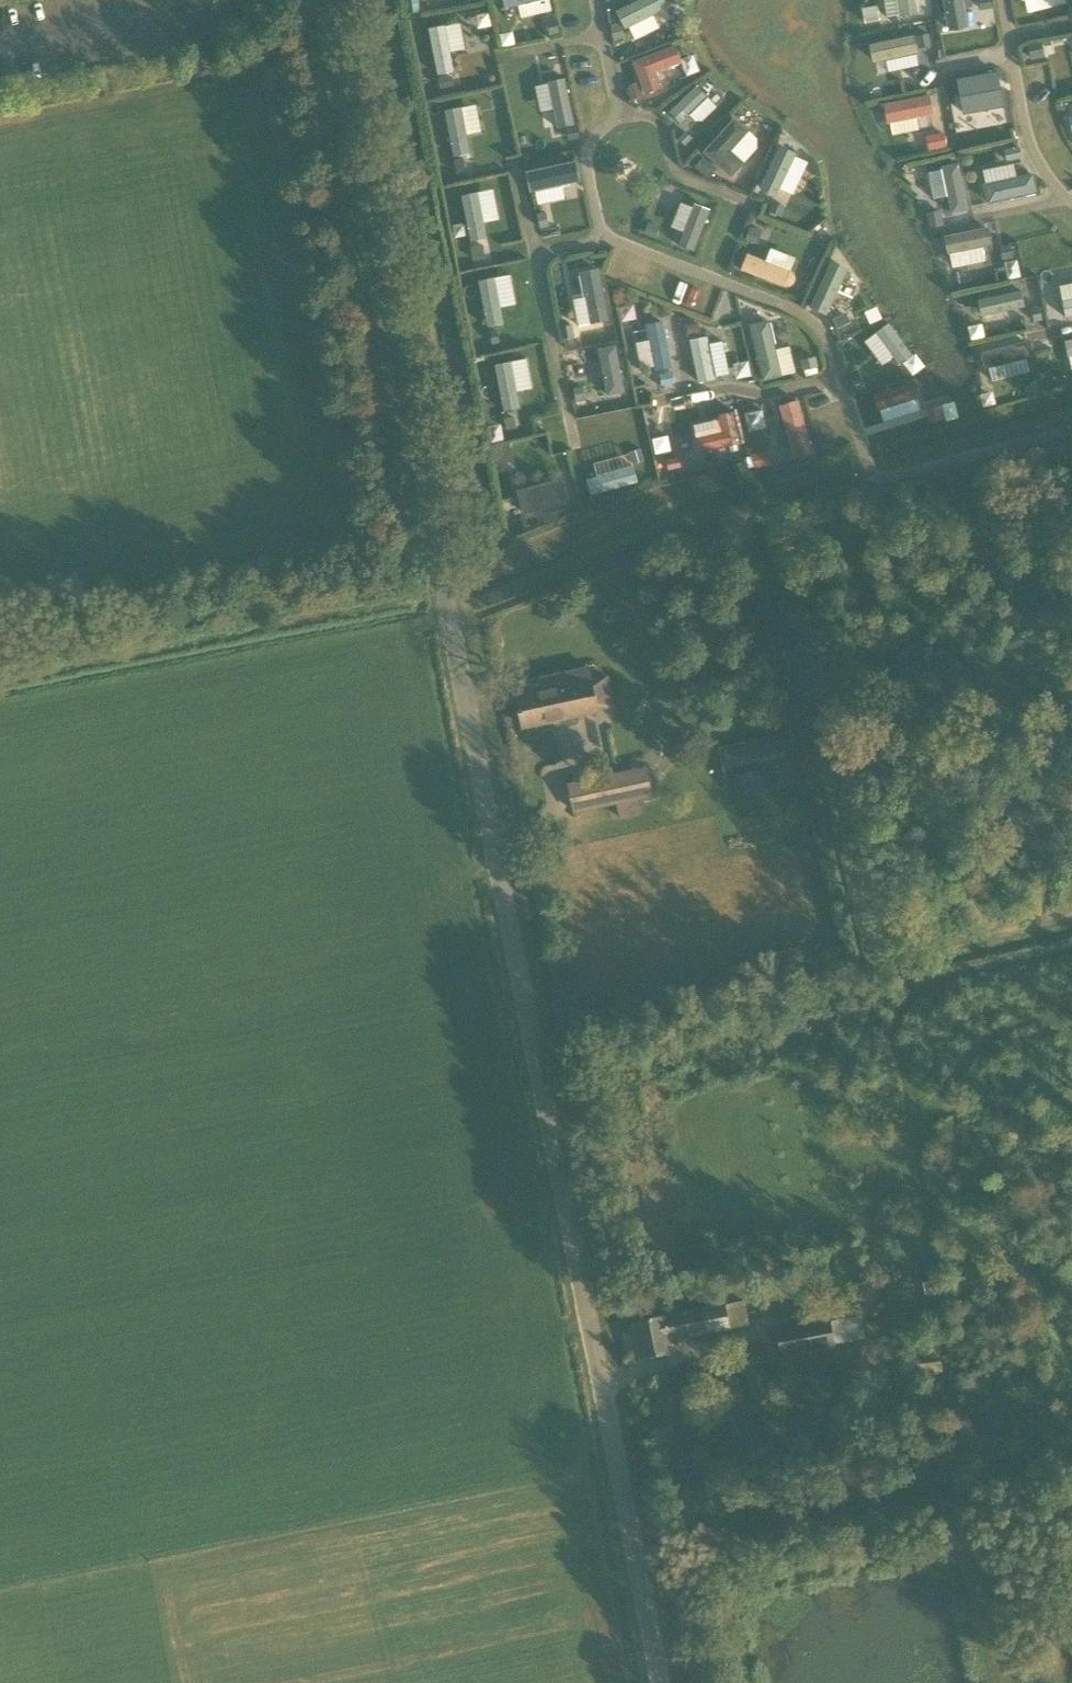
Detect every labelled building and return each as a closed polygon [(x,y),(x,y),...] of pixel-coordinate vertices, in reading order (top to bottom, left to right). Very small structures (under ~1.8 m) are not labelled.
[(516,7),(518,17),(550,11),(548,0),(499,0),(501,10),(516,7)] [(651,13),(664,9),(661,0),(629,0),(614,5),(626,40),(657,30),(651,13)] [(880,21),(914,20),(913,0),(879,0),(880,21)] [(1022,12),(1065,4),(1064,0),(1019,0),(1022,12)] [(987,16),(937,27),(941,45),(991,34),(987,16)] [(448,38),(463,35),(460,21),(426,27),(434,75),(454,71),(448,38)] [(883,71),(915,67),(912,36),(864,41),(866,61),(882,59),(883,71)] [(1031,58),(1045,56),(1043,41),(1029,43),(1031,58)] [(639,93),(660,87),(655,68),(677,63),(673,46),(630,56),(639,93)] [(912,69),(914,82),(927,79),(924,66),(912,69)] [(947,90),(951,107),(1001,96),(998,79),(947,90)] [(665,110),(682,130),(714,104),(696,84),(665,110)] [(883,134),(913,131),(912,115),(930,113),(929,95),(880,100),(883,134)] [(471,152),(467,133),(480,131),(474,103),(442,109),(452,156),(471,152)] [(931,136),(934,150),(948,147),(945,133),(931,136)] [(778,146),(756,185),(785,200),(806,161),(778,146)] [(694,166),(708,178),(718,167),(704,155),(694,166)] [(960,163),(923,169),(928,198),(941,196),(944,212),(967,208),(960,163)] [(1031,172),(1013,175),(1011,163),(979,167),(984,201),(1034,194),(1031,172)] [(543,199),(545,212),(577,207),(572,176),(532,183),(535,201),(543,199)] [(483,222),(498,218),(490,187),(458,196),(469,241),(487,237),(483,222)] [(695,253),(710,211),(677,199),(667,226),(678,230),(673,245),(695,253)] [(786,207),(774,202),(772,207),(769,206),(767,213),(769,213),(768,215),(781,220),(786,207)] [(583,223),(580,208),(564,211),(568,227),(583,223)] [(944,226),(941,211),(927,214),(930,229),(944,226)] [(979,244),(988,243),(985,227),(940,235),(946,268),(982,261),(979,244)] [(765,246),(761,259),(741,251),(735,268),(784,288),(796,258),(765,246)] [(827,259),(805,307),(823,316),(828,303),(842,309),(853,284),(840,278),(845,267),(827,259)] [(1001,261),(1004,279),(1017,277),(1014,259),(1001,261)] [(574,325),(607,320),(599,267),(575,271),(579,296),(570,298),(574,325)] [(504,322),(500,307),(514,303),(506,272),(474,281),(486,327),(504,322)] [(1022,280),(957,291),(966,339),(980,336),(976,316),(1027,308),(1022,280)] [(1054,285),(1062,318),(1071,316),(1071,280),(1054,285)] [(743,325),(759,381),(793,371),(786,344),(774,348),(765,319),(743,325)] [(645,340),(633,341),(636,370),(670,367),(665,320),(643,322),(645,340)] [(888,321),(860,340),(881,370),(909,350),(888,321)] [(1022,331),(978,342),(988,381),(1032,371),(1022,331)] [(689,379),(709,380),(710,336),(690,336),(689,379)] [(1066,370),(1071,368),(1071,337),(1060,340),(1066,370)] [(619,345),(583,347),(584,372),(594,371),(595,396),(622,394),(619,345)] [(520,407),(516,391),(530,387),(523,356),(491,364),(502,411),(520,407)] [(1041,393),(1036,380),(1023,384),(1028,398),(1041,393)] [(910,381),(868,392),(876,421),(918,410),(910,381)] [(795,458),(813,453),(798,400),(780,405),(795,458)] [(943,417),(940,403),(926,407),(929,420),(943,417)] [(741,413),(746,431),(764,426),(760,408),(741,413)] [(686,437),(690,454),(737,444),(729,410),(698,417),(701,434),(686,437)] [(595,434),(607,482),(626,477),(614,429),(595,434)] [(506,444),(492,447),(494,462),(509,459),(506,444)] [(768,451),(752,454),(755,467),(770,463),(768,451)] [(559,476),(513,489),(520,514),(566,501),(559,476)] [(600,711),(590,668),(538,679),(541,691),(517,696),(523,727),(600,711)] [(575,811),(596,807),(616,802),(620,820),(643,815),(639,797),(652,794),(646,767),(569,784),(575,811)] [(739,792),(769,786),(766,772),(736,778),(739,792)] [(642,1359),(674,1352),(671,1338),(731,1327),(726,1303),(634,1320),(642,1359)] [(862,1314),(833,1317),(835,1340),(865,1337),(862,1314)] [(780,1355),(834,1345),(828,1316),(774,1326),(780,1355)] [(725,1404),(742,1401),(734,1365),(717,1369),(725,1404)] [(709,1451),(694,1459),(701,1471),(716,1462),(709,1451)]
